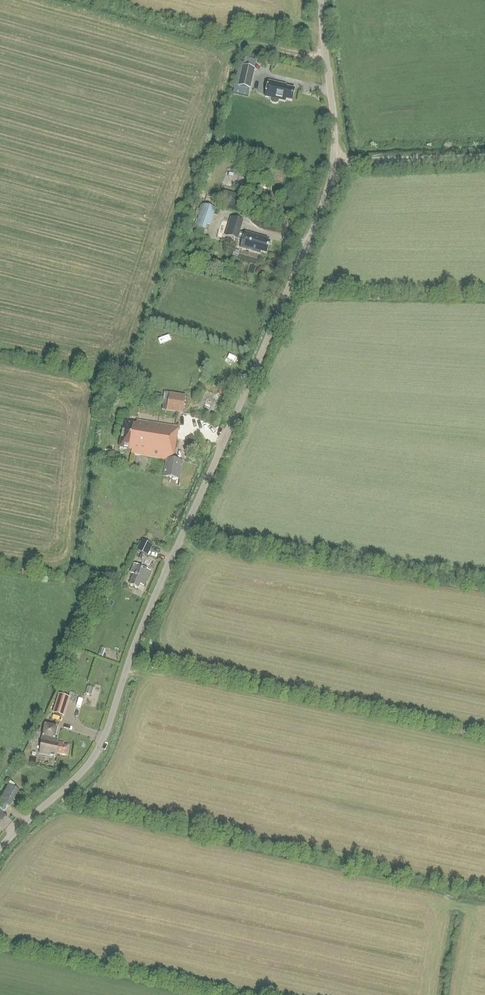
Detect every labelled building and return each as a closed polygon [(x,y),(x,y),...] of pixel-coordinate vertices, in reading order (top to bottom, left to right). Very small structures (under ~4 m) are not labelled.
[(245,57),(243,66),(255,69),(257,60),(245,57)] [(250,89),(255,69),(243,66),(238,87),(250,89)] [(271,99),(271,101),(272,103),(276,104),(279,103),(279,101),(286,102),(286,100),(292,102),(295,90),(281,87),(281,85),(269,82),(265,98),(271,99)] [(234,86),(233,93),(248,96),(250,89),(238,87),(234,86)] [(203,204),(195,226),(207,230),(215,208),(203,204)] [(241,224),(230,221),(226,235),(243,240),(241,247),(260,252),(261,251),(266,253),(269,241),(260,238),(261,236),(246,232),(245,234),(239,232),(241,224)] [(163,402),(162,409),(167,410),(183,412),(185,396),(170,393),(168,403),(163,402)] [(136,424),(124,421),(119,448),(132,450),(131,453),(166,459),(163,476),(180,478),(183,461),(173,459),(179,427),(137,420),(136,424)] [(152,544),(143,540),(138,550),(147,554),(152,544)] [(151,570),(135,563),(131,574),(134,575),(130,585),(138,588),(140,584),(144,586),(151,570)] [(59,694),(53,713),(63,716),(69,698),(59,694)] [(54,741),(57,727),(45,725),(39,753),(56,756),(57,753),(67,755),(68,746),(63,746),(64,743),(54,741)] [(9,784),(0,799),(0,800),(9,805),(18,789),(9,784)]
